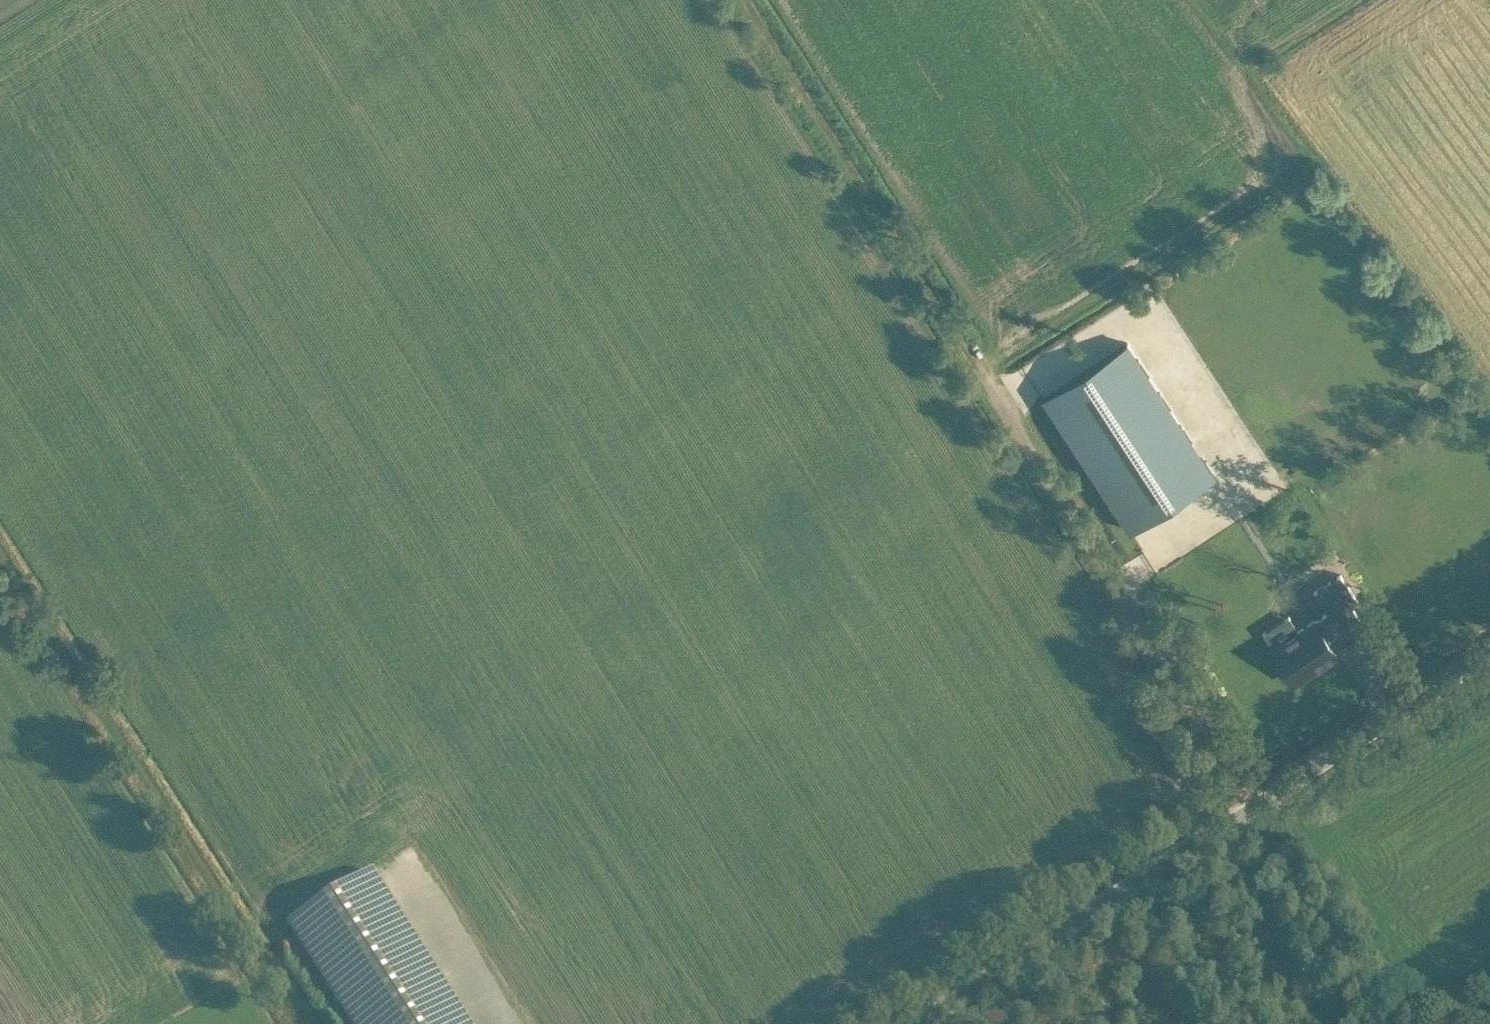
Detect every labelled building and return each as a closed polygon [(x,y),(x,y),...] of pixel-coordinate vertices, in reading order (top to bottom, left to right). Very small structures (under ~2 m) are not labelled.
[(1215,474),(1127,341),(1044,395),(1131,529),(1215,474)] [(1273,646),(1272,647),(1294,681),(1314,668),(1337,652),(1335,649),(1328,638),(1360,617),(1351,603),(1358,599),(1341,573),(1314,591),(1327,611),(1299,629),(1273,646)] [(373,871),(288,925),(352,1023),(471,1023),(373,871)]
